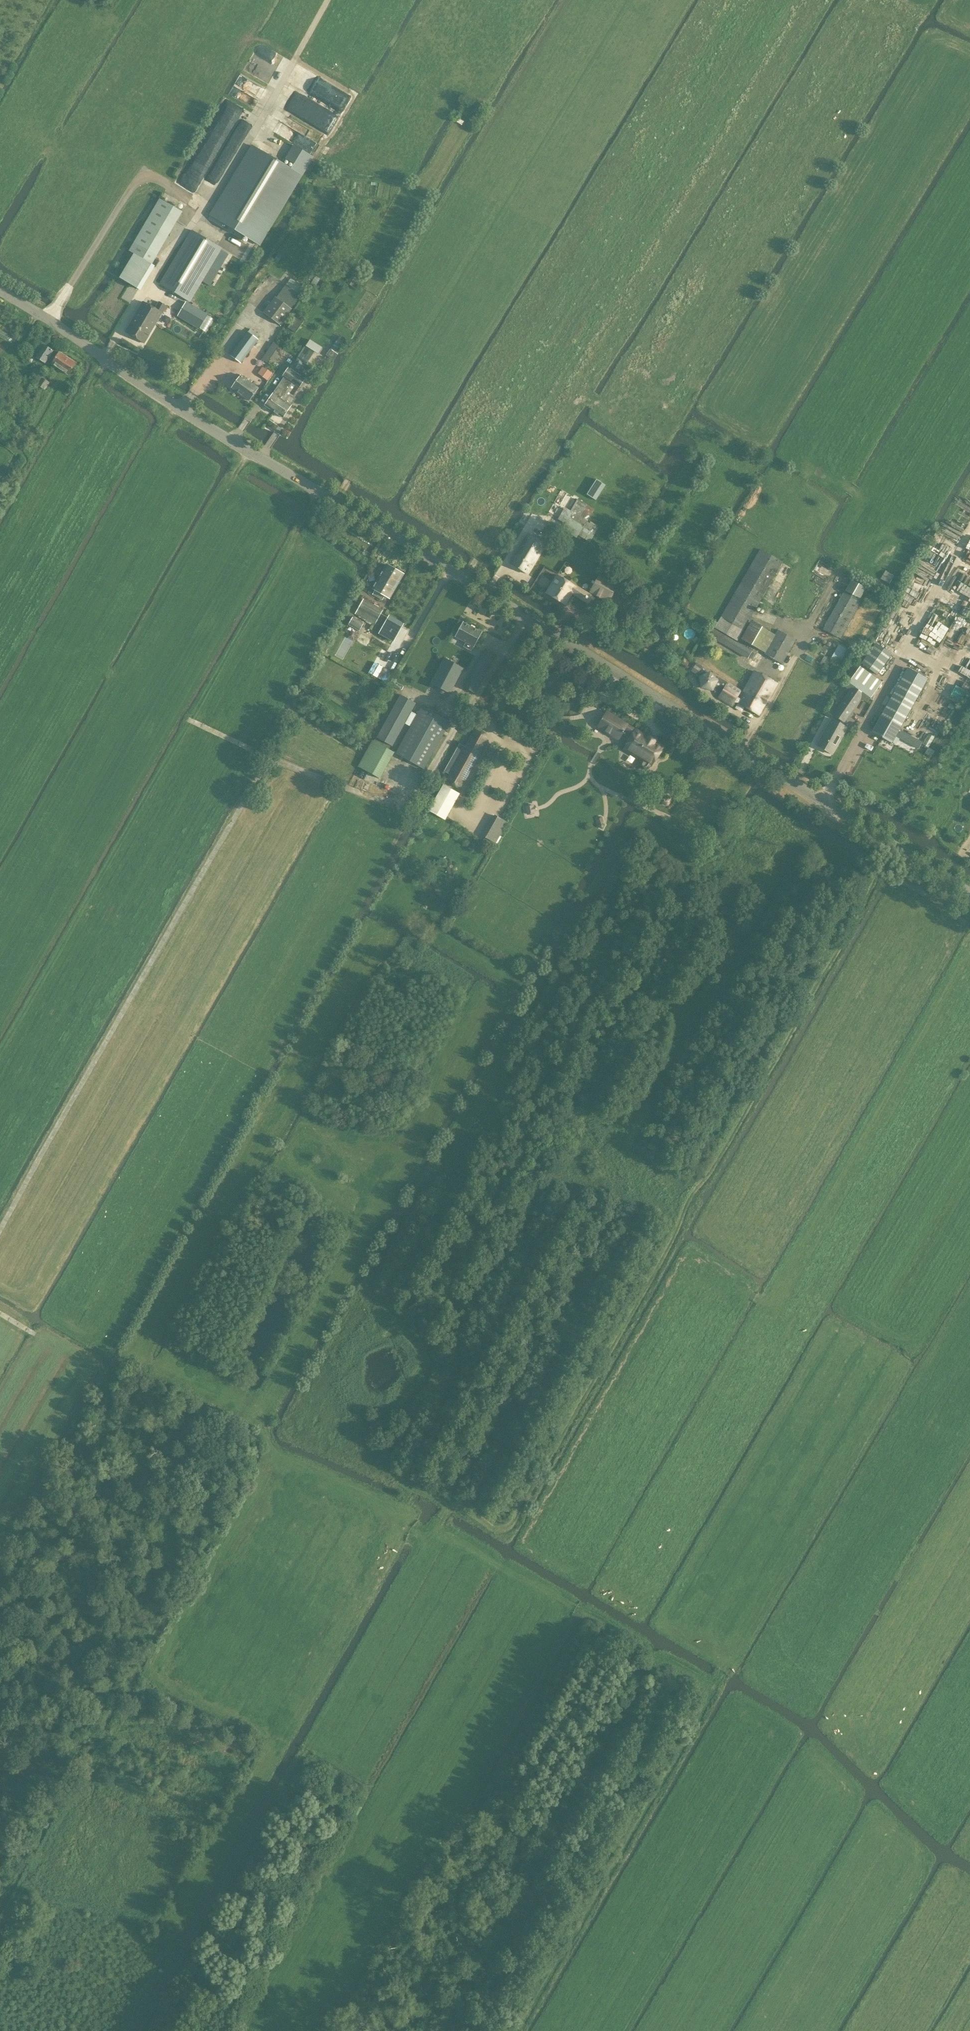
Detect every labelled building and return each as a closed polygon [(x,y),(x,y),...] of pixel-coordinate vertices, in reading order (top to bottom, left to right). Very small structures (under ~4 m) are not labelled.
[(324,131),(332,116),(282,89),(274,104),(324,131)] [(202,180),(213,187),(249,130),(239,123),(235,131),(228,127),(238,111),(228,104),(206,138),(212,141),(207,148),(203,145),(180,181),(195,190),(202,180)] [(253,146),(211,216),(260,245),(302,176),(253,146)] [(129,251),(134,254),(120,278),(141,290),(155,266),(152,264),(182,213),(160,199),(129,251)] [(190,302),(222,248),(192,230),(160,284),(190,302)] [(277,263),(282,256),(278,254),(273,261),(277,263)] [(347,283),(353,287),(358,278),(352,275),(347,283)] [(315,276),(310,284),(315,287),(320,279),(315,276)] [(286,285),(277,298),(275,297),(263,313),(280,326),(292,309),(291,309),(301,295),(286,285)] [(144,343),(167,306),(159,302),(155,309),(143,302),(125,332),(144,343)] [(199,329),(207,315),(186,302),(178,316),(199,329)] [(295,316),(288,328),(295,333),(303,321),(295,316)] [(240,363),(258,339),(248,332),(230,356),(240,363)] [(310,340),(291,368),(299,374),(292,384),(287,393),(274,412),(283,418),(291,405),(296,399),(293,397),(306,378),(312,369),(306,365),(319,346),(310,340)] [(262,359),(267,363),(278,346),(273,343),(262,359)] [(45,363),(53,351),(44,345),(36,357),(45,363)] [(69,375),(76,363),(60,352),(52,364),(69,375)] [(263,366),(258,374),(268,381),(273,374),(263,366)] [(299,374),(291,368),(289,367),(282,377),(284,378),(265,405),(274,412),(287,393),(292,384),(299,374)] [(249,401),(258,388),(241,376),(232,388),(249,401)] [(50,383),(41,377),(37,384),(45,389),(50,383)] [(596,500),(606,485),(597,479),(587,494),(596,500)] [(580,498),(562,487),(547,510),(566,523),(562,529),(576,538),(578,535),(589,542),(598,528),(587,521),(594,509),(579,499),(580,498)] [(500,528),(504,522),(491,514),(487,520),(500,528)] [(630,525),(619,541),(625,546),(637,530),(630,525)] [(527,574),(545,544),(528,534),(510,564),(527,574)] [(963,548),(955,565),(969,572),(969,571),(969,552),(963,548)] [(761,550),(722,617),(715,628),(737,640),(782,562),(761,550)] [(390,598),(404,574),(386,565),(373,589),(375,590),(373,594),(383,600),(385,596),(390,598)] [(889,584),(894,576),(886,571),(880,579),(889,584)] [(609,602),(618,585),(599,576),(589,594),(576,586),(557,575),(546,593),(565,605),(572,593),(588,603),(594,594),(609,602)] [(917,596),(919,589),(922,582),(911,578),(905,591),(917,596)] [(851,580),(843,594),(823,629),(838,637),(865,588),(851,580)] [(375,624),(380,615),(383,611),(364,600),(356,614),(375,624)] [(363,624),(353,618),(349,625),(359,631),(363,624)] [(401,627),(387,619),(379,633),(393,641),(401,627)] [(764,654),(776,635),(752,621),(741,639),(764,654)] [(474,647),(482,632),(463,622),(455,637),(466,643),(463,647),(471,651),(474,647)] [(714,629),(710,637),(747,659),(752,651),(714,629)] [(782,664),(796,640),(778,630),(776,635),(764,654),(782,664)] [(861,664),(877,675),(892,655),(876,643),(861,664)] [(839,645),(830,660),(837,664),(840,666),(849,651),(839,645)] [(474,693),(495,657),(484,651),(464,687),(474,693)] [(385,665),(391,655),(387,652),(381,662),(385,665)] [(390,667),(396,657),(391,655),(386,665),(390,667)] [(824,656),(820,664),(832,672),(837,664),(830,660),(824,656)] [(394,670),(400,660),(396,657),(390,667),(394,670)] [(464,668),(445,658),(431,684),(450,694),(464,668)] [(697,663),(691,671),(701,678),(710,673),(701,667),(702,666),(697,663)] [(848,683),(854,687),(833,715),(840,720),(838,722),(832,719),(817,745),(832,754),(847,728),(842,725),(863,694),(870,698),(882,682),(860,666),(848,683)] [(872,732),(892,743),(927,679),(907,668),(872,732)] [(717,681),(712,689),(721,695),(719,697),(732,706),(734,702),(737,703),(759,715),(777,683),(755,671),(740,699),(736,697),(740,691),(718,677),(716,680),(717,681)] [(710,673),(701,678),(702,687),(712,689),(717,681),(716,680),(710,673)] [(411,711),(416,703),(401,695),(377,738),(392,746),(405,723),(411,711)] [(517,701),(511,712),(528,720),(533,709),(517,701)] [(424,769),(450,722),(422,707),(418,715),(411,727),(396,753),(424,769)] [(411,727),(418,715),(411,711),(405,723),(411,727)] [(607,711),(597,727),(619,740),(625,729),(633,734),(624,748),(645,762),(642,766),(642,767),(642,768),(642,769),(643,769),(644,769),(645,769),(646,768),(648,764),(652,766),(664,746),(655,741),(656,739),(649,735),(648,737),(636,729),(635,730),(628,725),(607,711)] [(474,731),(465,747),(460,744),(444,771),(450,774),(447,778),(450,783),(455,786),(461,786),(488,738),(486,733),(480,730),(474,731)] [(913,731),(909,740),(917,743),(921,735),(913,731)] [(379,778),(392,751),(371,741),(357,768),(379,778)] [(460,794),(443,785),(429,810),(444,819),(445,820),(447,816),(460,794)] [(667,796),(662,804),(666,807),(671,799),(667,796)] [(526,805),(526,806),(526,807),(528,815),(534,814),(534,812),(537,811),(536,807),(533,808),(533,805),(528,806),(528,805),(526,805)] [(496,816),(483,838),(495,845),(508,823),(502,819),(496,816)] [(604,821),(603,817),(600,816),(597,817),(596,820),(598,824),(599,825),(598,827),(603,829),(605,825),(603,823),(604,821)]
